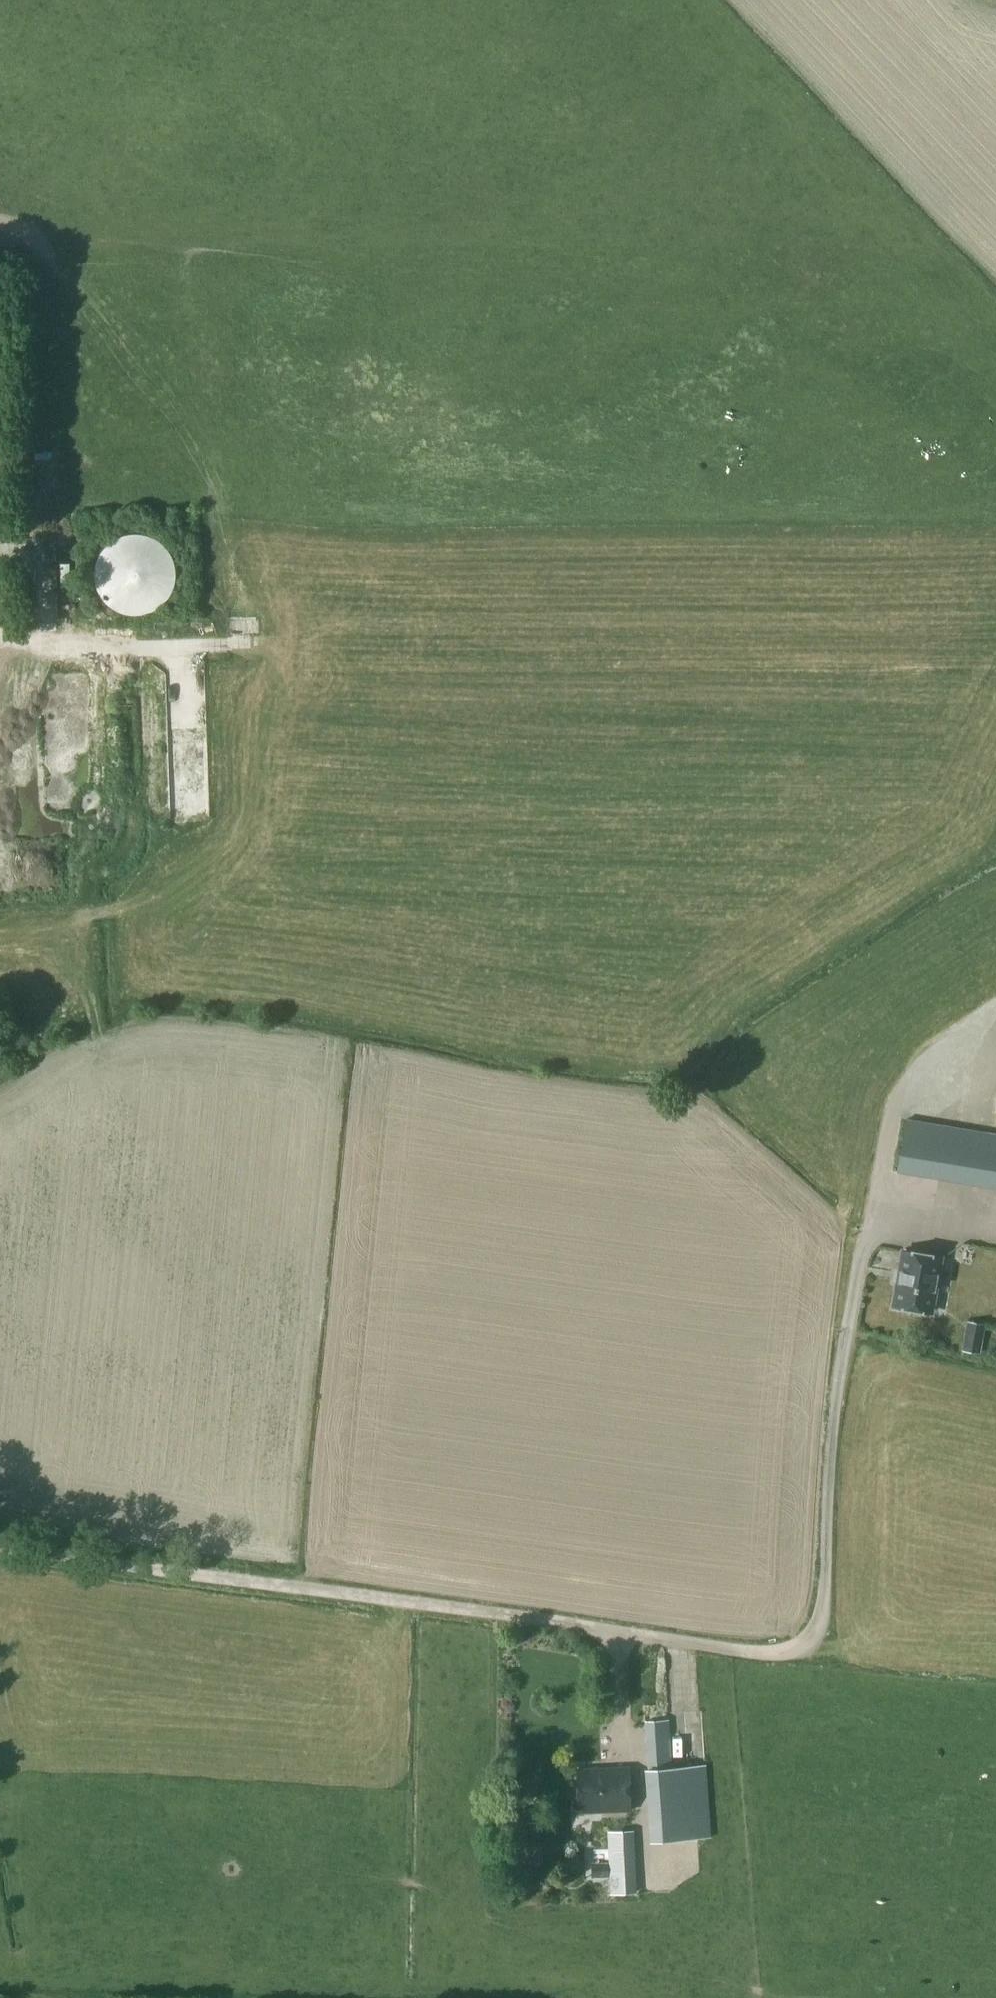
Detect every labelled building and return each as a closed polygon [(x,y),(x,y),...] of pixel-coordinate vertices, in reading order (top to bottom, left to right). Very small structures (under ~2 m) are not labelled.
[(24,462),(48,460),(48,448),(23,450),(24,462)] [(142,535),(130,534),(119,538),(110,543),(101,553),(96,563),(95,575),(96,586),(101,596),(108,605),(118,612),(129,615),(141,615),(152,612),(161,607),(169,598),(174,587),(176,575),(175,564),(170,553),(163,545),(153,538),(142,535)] [(25,839),(25,820),(32,820),(29,666),(0,667),(0,839),(25,839)] [(262,683),(282,680),(280,669),(261,672),(262,683)] [(34,676),(43,812),(84,809),(74,673),(34,676)] [(901,1203),(944,1211),(958,1130),(915,1122),(901,1203)] [(986,1134),(978,1181),(995,1184),(995,1135),(986,1134)] [(893,1305),(932,1312),(941,1257),(902,1251),(899,1270),(895,1269),(895,1271),(899,1271),(897,1280),(893,1279),(893,1280),(897,1281),(893,1305)] [(711,1837),(706,1764),(672,1766),(669,1719),(644,1721),(647,1768),(644,1768),(649,1842),(711,1837)] [(629,1809),(627,1767),(578,1770),(580,1811),(629,1809)] [(607,1831),(608,1862),(589,1863),(589,1877),(609,1876),(610,1894),(636,1893),(635,1863),(633,1862),(632,1852),(634,1851),(633,1830),(607,1831)]
